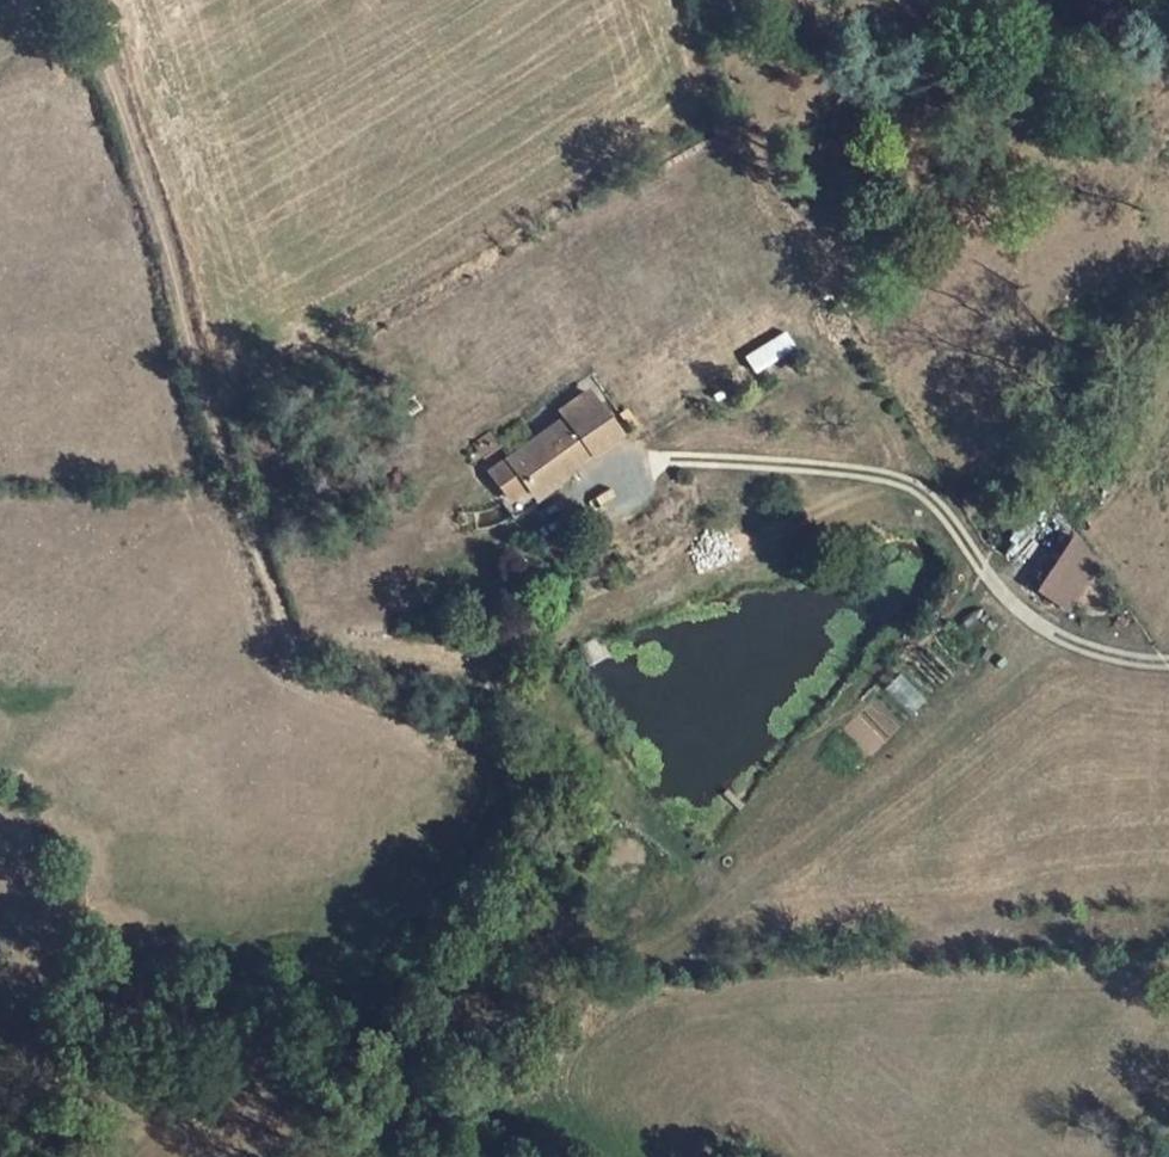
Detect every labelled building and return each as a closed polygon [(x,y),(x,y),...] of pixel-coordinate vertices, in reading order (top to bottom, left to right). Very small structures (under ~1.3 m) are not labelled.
[(556,490),(551,483),(575,467),(620,436),(589,391),(559,411),(565,419),(480,477),(510,521),(556,490)] [(1068,536),(1038,593),(1071,611),(1102,554),(1068,536)]
